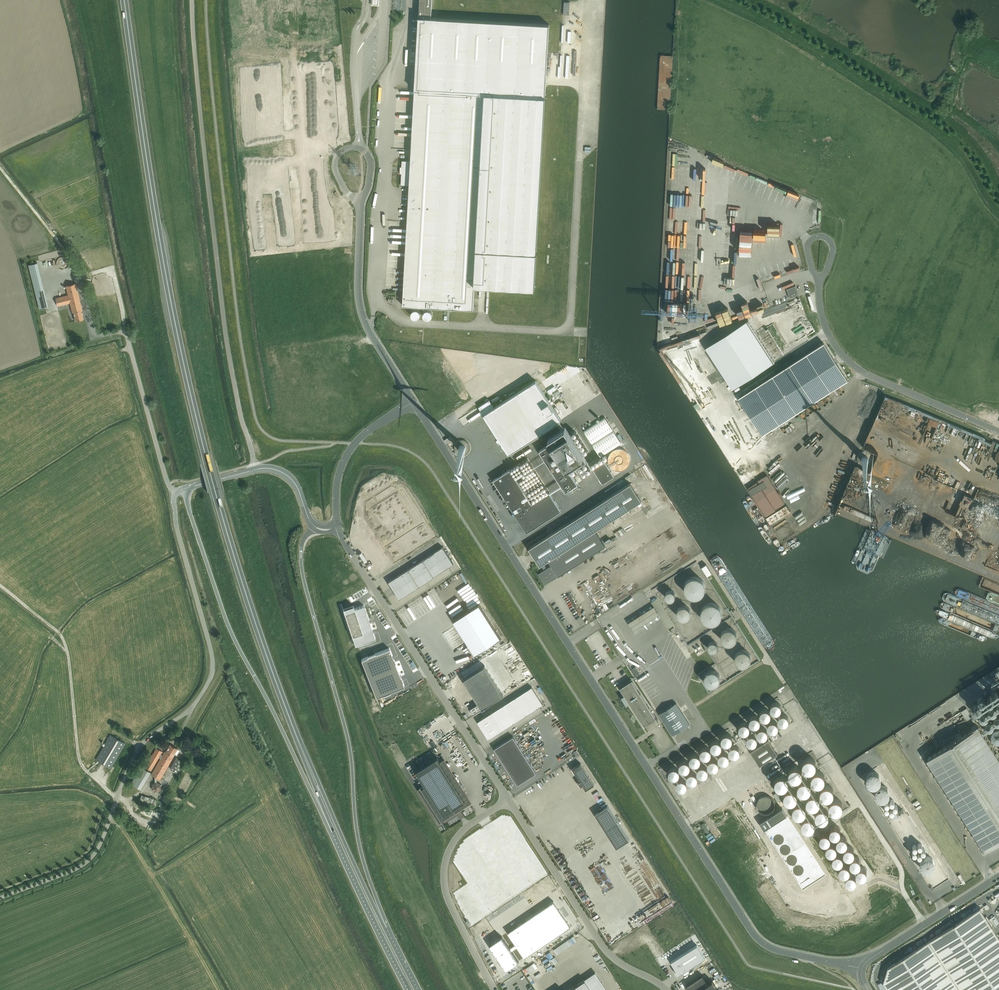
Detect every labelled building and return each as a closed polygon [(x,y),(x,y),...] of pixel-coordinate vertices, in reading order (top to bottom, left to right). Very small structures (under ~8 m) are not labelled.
[(401,173),(401,185),(409,186),(408,216),(403,306),(473,309),(475,286),(534,289),(537,253),(537,252),(545,109),(544,109),(545,97),(546,97),(545,97),(549,25),(437,18),(431,18),(432,0),(420,0),(419,17),(418,17),(418,18),(419,18),(418,33),(418,37),(415,89),(414,89),(414,90),(415,90),(411,161),(402,161),(401,173)] [(757,179),(755,185),(764,189),(767,183),(757,179)] [(729,185),(728,193),(740,195),(741,186),(729,185)] [(59,258),(58,260),(57,261),(56,263),(57,265),(57,266),(58,268),(59,269),(60,269),(61,269),(62,270),(64,269),(65,269),(66,268),(67,268),(68,267),(68,266),(69,264),(69,262),(68,261),(67,259),(65,258),(64,257),(62,257),(61,257),(59,258)] [(48,307),(37,263),(28,265),(39,309),(48,307)] [(758,266),(762,279),(774,276),(770,263),(758,266)] [(782,276),(763,280),(768,304),(772,303),(774,312),(779,311),(777,304),(779,304),(779,306),(785,305),(784,301),(781,301),(781,298),(787,297),(782,276)] [(68,295),(55,298),(57,306),(70,303),(72,312),(73,312),(75,321),(83,319),(81,310),(82,310),(76,283),(66,286),(68,295)] [(795,285),(786,288),(790,297),(798,294),(795,285)] [(749,314),(748,310),(753,308),(751,301),(740,305),(743,316),(749,314)] [(772,318),(772,315),(773,314),(771,307),(763,308),(765,320),(772,318)] [(412,317),(414,318),(416,318),(418,318),(420,317),(420,315),(420,313),(420,311),(418,309),(416,309),(414,309),(412,311),(411,313),(411,315),(412,317)] [(424,316),(425,318),(427,319),(429,319),(431,318),(432,316),(432,314),(432,312),(431,311),(429,310),(427,310),(425,311),(424,312),(423,314),(424,316)] [(702,323),(703,327),(715,323),(714,319),(702,323)] [(747,320),(705,347),(732,388),(775,361),(748,320),(747,320)] [(823,344),(739,398),(762,433),(846,379),(823,344)] [(489,400),(479,407),(509,453),(561,420),(536,381),(494,407),(489,400)] [(859,383),(854,396),(859,397),(864,385),(859,383)] [(872,418),(874,419),(882,397),(920,411),(921,407),(881,392),(872,418)] [(605,417),(584,431),(592,444),(613,430),(605,417)] [(551,443),(539,451),(565,491),(578,484),(569,471),(586,460),(565,427),(548,437),(551,443)] [(613,430),(592,444),(600,457),(621,443),(613,430)] [(840,435),(827,449),(831,453),(844,438),(840,435)] [(794,438),(777,454),(782,459),(799,443),(794,438)] [(875,451),(874,448),(864,442),(863,442),(864,445),(865,448),(866,452),(859,438),(856,439),(858,451),(856,452),(857,455),(863,459),(863,462),(865,464),(867,466),(865,469),(868,468),(870,464),(870,462),(872,461),(873,459),(872,459),(872,456),(875,451)] [(513,467),(513,469),(519,468),(518,464),(515,465),(514,460),(511,461),(512,462),(508,462),(509,468),(513,467)] [(604,461),(593,469),(602,484),(614,476),(604,461)] [(761,470),(764,474),(773,466),(769,462),(761,470)] [(532,503),(510,469),(493,480),(526,532),(561,510),(549,492),(532,503)] [(869,471),(869,479),(872,478),(872,480),(877,480),(877,473),(873,473),(873,471),(869,471)] [(641,501),(630,483),(529,548),(540,566),(548,560),(558,576),(605,546),(595,530),(641,501)] [(390,484),(364,501),(365,516),(383,546),(424,520),(405,490),(390,484)] [(857,497),(869,500),(871,494),(859,490),(857,497)] [(820,503),(813,506),(819,517),(827,513),(823,504),(821,504),(820,503)] [(798,519),(801,526),(812,522),(809,514),(798,519)] [(424,520),(383,546),(393,561),(434,536),(424,520)] [(782,530),(778,533),(782,540),(787,537),(782,530)] [(443,547),(438,550),(443,558),(448,555),(443,547)] [(438,550),(433,553),(438,562),(443,558),(438,550)] [(433,553),(428,556),(433,565),(438,562),(433,553)] [(448,555),(443,558),(448,567),(454,564),(448,555)] [(428,556),(423,559),(428,568),(433,565),(428,556)] [(443,558),(438,562),(443,570),(448,567),(443,558)] [(423,559),(418,563),(423,571),(428,568),(423,559)] [(438,562),(433,565),(438,573),(443,570),(438,562)] [(418,563),(413,566),(418,574),(423,571),(418,563)] [(706,564),(702,567),(707,576),(712,573),(706,564)] [(433,565),(428,568),(433,577),(438,573),(433,565)] [(413,566),(408,569),(413,577),(418,574),(413,566)] [(542,580),(545,584),(557,576),(550,566),(538,574),(541,578),(540,578),(542,580)] [(428,568),(423,571),(428,580),(433,577),(428,568)] [(408,569),(403,572),(408,581),(413,577),(408,569)] [(423,571),(418,574),(424,583),(428,580),(423,571)] [(403,572),(398,575),(399,577),(403,584),(408,581),(403,572)] [(418,574),(413,577),(419,586),(424,583),(418,574)] [(686,594),(689,596),(692,597),(695,598),(698,597),(701,595),(703,593),(705,590),(705,586),(704,583),(703,580),(700,578),(697,577),(694,576),(691,577),(688,579),(686,581),(684,584),(684,588),(685,591),(686,594)] [(395,577),(393,578),(398,587),(403,584),(399,577),(396,579),(395,577)] [(413,577),(408,581),(414,589),(419,586),(413,577)] [(393,578),(388,582),(393,590),(398,587),(393,578)] [(408,581),(403,584),(407,590),(409,592),(414,589),(408,581)] [(403,584),(398,587),(404,596),(406,594),(405,592),(407,590),(403,584)] [(398,587),(393,590),(398,599),(404,596),(398,587)] [(674,592),(673,591),(671,590),(670,590),(668,590),(667,591),(666,592),(665,594),(665,595),(665,597),(666,598),(667,599),(669,600),(670,600),(672,600),(673,599),(674,598),(675,596),(675,595),(675,593),(674,592)] [(654,602),(626,616),(633,630),(642,625),(639,621),(658,611),(666,626),(672,623),(658,594),(652,598),(654,602)] [(596,597),(594,599),(600,609),(602,608),(596,597)] [(703,620),(705,622),(708,623),(712,624),(715,623),(718,621),(720,619),(721,616),(722,612),(721,609),(719,606),(717,604),(714,603),(711,602),(707,603),(704,605),(702,607),(701,610),(700,614),(701,617),(703,620)] [(501,638),(479,604),(453,620),(475,654),(501,638)] [(364,606),(354,609),(353,605),(343,609),(355,646),(375,639),(364,606)] [(677,616),(679,618),(682,619),(684,619),(687,618),(689,617),(690,614),(690,611),(690,609),(688,607),(685,606),(683,605),(680,606),(678,608),(677,611),(677,613),(677,616)] [(581,617),(580,615),(575,617),(577,620),(581,618),(584,623),(589,621),(586,614),(581,617)] [(735,631),(733,629),(731,628),(728,628),(726,628),(724,629),(722,631),(721,634),(721,636),(721,639),(722,641),(724,642),(727,643),(729,644),(731,643),(734,642),(735,640),(736,638),(737,635),(736,633),(735,631)] [(708,648),(709,650),(711,651),(713,651),(716,650),(717,649),(718,646),(717,644),(716,642),(714,641),(712,641),(710,642),(708,644),(708,646),(708,648)] [(375,653),(367,656),(367,657),(361,660),(376,697),(382,694),(382,695),(390,692),(390,691),(404,686),(402,681),(403,681),(401,676),(400,676),(395,663),(396,662),(394,657),(393,658),(389,648),(375,654),(375,653)] [(675,659),(679,657),(678,655),(682,653),(678,648),(671,653),(675,659)] [(749,653),(747,651),(745,650),(742,650),(740,650),(738,651),(736,653),(735,656),(735,658),(735,661),(736,663),(738,664),(741,665),(743,666),(745,665),(748,664),(749,662),(750,660),(751,657),(750,655),(749,653)] [(680,664),(687,661),(685,656),(678,659),(680,664)] [(484,665),(463,679),(479,703),(486,699),(489,704),(503,695),(484,665)] [(705,681),(706,683),(708,685),(711,686),(713,686),(716,685),(719,684),(720,681),(721,678),(720,675),(719,672),(716,670),(713,670),(710,670),(707,671),(706,673),(705,676),(704,678),(705,681)] [(656,718),(632,681),(632,680),(620,688),(626,698),(627,701),(628,700),(644,726),(656,718)] [(530,701),(537,696),(532,687),(524,692),(530,701)] [(976,713),(998,750),(998,688),(996,690),(991,693),(986,696),(984,698),(980,704),(979,704),(979,711),(976,713)] [(520,695),(525,703),(530,701),(524,692),(520,695)] [(775,692),(767,695),(769,704),(778,702),(775,692)] [(520,695),(511,700),(517,709),(521,706),(525,703),(520,695)] [(543,704),(537,696),(530,701),(535,709),(543,704)] [(760,710),(767,706),(763,698),(756,703),(760,710)] [(475,713),(489,704),(486,699),(479,703),(472,708),(475,713)] [(513,711),(515,710),(517,709),(511,700),(507,703),(513,711)] [(531,712),(535,709),(530,701),(525,703),(531,712)] [(675,702),(658,713),(672,735),(690,724),(675,702)] [(507,703),(503,705),(508,714),(513,711),(507,703)] [(527,715),(531,712),(525,703),(521,706),(527,715)] [(503,705),(499,708),(504,717),(508,714),(503,705)] [(517,709),(515,710),(520,719),(527,715),(521,706),(517,709)] [(786,721),(786,706),(775,706),(775,713),(777,713),(777,718),(782,718),(782,719),(785,719),(785,721),(786,721)] [(749,707),(746,714),(753,717),(756,710),(749,707)] [(496,722),(500,719),(504,717),(499,708),(490,713),(496,722)] [(975,722),(966,708),(960,712),(969,726),(975,722)] [(514,723),(520,719),(515,710),(513,711),(508,714),(514,723)] [(769,727),(771,732),(779,728),(771,711),(763,715),(769,727)] [(510,725),(514,723),(508,714),(504,717),(510,725)] [(737,714),(736,724),(744,725),(745,715),(737,714)] [(483,730),(494,723),(488,715),(477,722),(483,730)] [(505,728),(510,725),(504,717),(500,719),(505,728)] [(501,731),(505,728),(500,719),(496,722),(501,731)] [(755,721),(756,731),(764,730),(762,720),(755,721)] [(501,731),(496,722),(494,723),(483,730),(488,739),(501,731)] [(729,730),(724,723),(717,729),(722,736),(729,730)] [(979,725),(928,757),(986,848),(998,840),(998,757),(979,725)] [(743,735),(752,737),(753,727),(745,726),(743,735)] [(712,731),(706,736),(712,742),(718,737),(712,731)] [(125,743),(110,735),(96,760),(110,768),(125,743)] [(494,748),(517,785),(536,773),(513,736),(494,748)] [(701,738),(696,744),(703,749),(707,742),(701,738)] [(759,765),(777,754),(768,739),(750,751),(759,765)] [(167,749),(166,752),(165,751),(162,755),(161,758),(151,774),(160,780),(173,757),(173,756),(177,749),(170,745),(168,747),(167,750),(167,749)] [(689,745),(686,752),(694,755),(697,748),(689,745)] [(801,745),(797,755),(809,760),(813,749),(801,745)] [(156,748),(145,767),(151,771),(159,757),(161,758),(162,755),(161,754),(162,752),(156,748)] [(685,761),(686,754),(677,753),(676,760),(685,761)] [(788,768),(798,764),(793,754),(783,759),(788,768)] [(465,800),(438,757),(416,771),(426,786),(421,789),(440,820),(450,814),(448,811),(465,800)] [(671,769),(676,763),(669,757),(664,763),(671,769)] [(891,817),(901,811),(891,791),(889,792),(887,789),(870,757),(859,762),(864,772),(861,774),(867,787),(871,785),(885,813),(888,811),(891,817)] [(176,758),(170,769),(178,773),(184,763),(176,758)] [(695,758),(695,769),(703,769),(704,759),(695,758)] [(575,766),(571,768),(574,773),(575,773),(580,781),(578,782),(578,783),(580,786),(580,787),(583,785),(586,790),(594,784),(581,763),(575,767),(575,766)] [(770,767),(774,780),(784,777),(780,764),(770,767)] [(683,775),(693,777),(693,773),(692,772),(693,766),(685,765),(683,775)] [(140,789),(150,772),(141,766),(131,783),(140,789)] [(152,784),(152,790),(156,792),(161,790),(161,784),(156,781),(152,784)] [(153,807),(158,808),(161,801),(141,795),(139,801),(154,806),(153,807)] [(916,809),(921,805),(916,798),(911,801),(916,809)] [(608,805),(594,814),(605,831),(619,823),(608,805)] [(421,815),(426,812),(423,806),(417,809),(421,815)] [(938,864),(939,863),(934,853),(934,854),(929,843),(921,843),(917,845),(917,847),(917,857),(913,858),(918,869),(918,868),(922,875),(925,874),(925,872),(927,872),(927,875),(935,871),(934,871),(938,869),(938,864)] [(963,884),(966,883),(960,874),(958,876),(963,884)] [(510,947),(501,934),(489,943),(505,968),(518,960),(511,950),(517,946),(524,956),(570,926),(554,901),(508,931),(516,943),(510,947)] [(677,908),(670,913),(683,934),(691,929),(677,908)] [(980,908),(887,967),(883,982),(887,989),(998,989),(998,938),(980,908)] [(670,913),(663,918),(670,928),(676,938),(683,934),(670,913)] [(663,918),(649,927),(655,937),(670,928),(663,918)] [(670,928),(655,937),(662,947),(676,938),(670,928)] [(697,945),(671,962),(679,975),(705,958),(697,945)] [(686,986),(689,989),(697,989),(708,983),(702,975),(686,986)] [(585,979),(569,989),(592,989),(585,979)] [(697,989),(716,989),(718,989),(712,980),(708,983),(697,989)]
